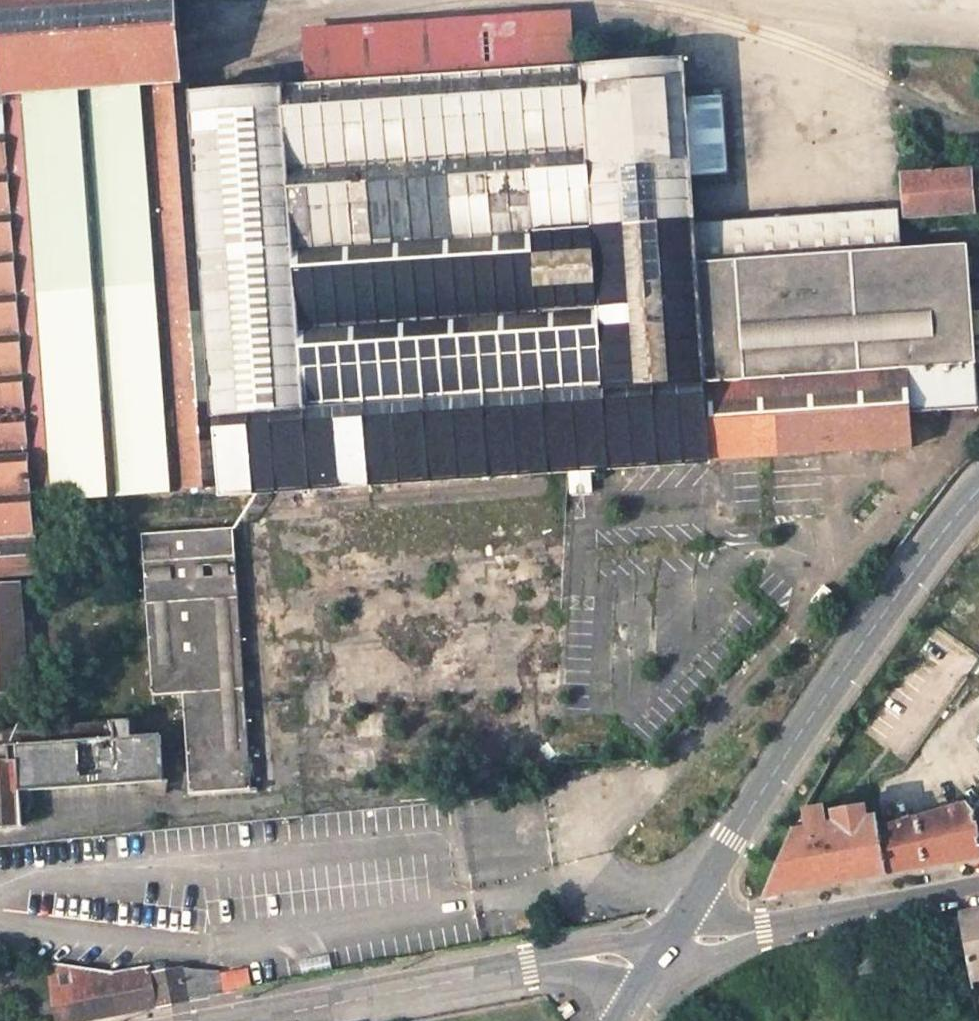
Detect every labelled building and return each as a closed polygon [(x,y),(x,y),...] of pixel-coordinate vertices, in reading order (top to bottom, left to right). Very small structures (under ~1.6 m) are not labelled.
[(152,91),(160,211),(196,209),(207,395),(209,422),(308,414),(301,330),(295,255),(587,234),(691,227),(688,186),(725,183),(718,105),(682,108),(678,69),(659,70),(658,61),(645,61),(646,71),(642,71),(641,54),(595,57),(596,75),(568,76),(563,77),(485,82),(315,95),(313,73),(285,74),(286,83),(242,85),(243,100),(190,103),(182,0),(0,0),(0,101),(152,91)] [(344,49),(312,56),(313,73),(315,95),(485,82),(563,77),(568,76),(565,33),(344,49)] [(160,211),(152,91),(0,101),(0,465),(29,463),(31,507),(170,497),(179,494),(172,397),(160,211)] [(900,219),(978,213),(978,171),(897,176),(900,219)] [(172,397),(207,395),(196,209),(160,211),(172,397)] [(893,213),(691,230),(694,269),(897,254),(893,213)] [(691,230),(691,227),(587,234),(593,310),(697,302),(694,269),(691,230)] [(593,310),(587,234),(295,255),(301,330),(593,310)] [(694,269),(697,302),(593,310),(301,330),(308,414),(209,422),(212,486),(213,501),(909,450),(907,414),(978,409),(978,387),(977,370),(972,311),(966,249),(897,254),(694,269)] [(172,397),(179,494),(212,486),(209,422),(207,395),(172,397)] [(32,541),(31,507),(29,463),(0,465),(0,543),(32,541)] [(137,537),(147,697),(178,695),(186,791),(246,787),(230,566),(228,532),(137,537)] [(32,541),(0,543),(0,582),(35,580),(32,541)] [(25,694),(19,590),(0,591),(0,696),(25,694)] [(17,825),(15,792),(136,784),(137,792),(162,803),(157,734),(0,742),(0,827),(17,825)] [(884,875),(928,867),(978,858),(978,839),(973,814),(967,806),(875,831),(884,875)] [(884,875),(875,831),(874,825),(824,833),(820,808),(801,812),(800,814),(804,836),(786,839),(764,892),(762,897),(828,885),(884,875)] [(955,916),(966,975),(978,972),(978,911),(955,916)] [(855,962),(857,975),(874,972),(872,959),(855,962)] [(148,971),(139,971),(104,977),(62,970),(42,965),(54,1020),(89,1020),(111,1017),(154,1009),(148,971)] [(148,971),(154,1009),(209,998),(206,974),(148,971)]
